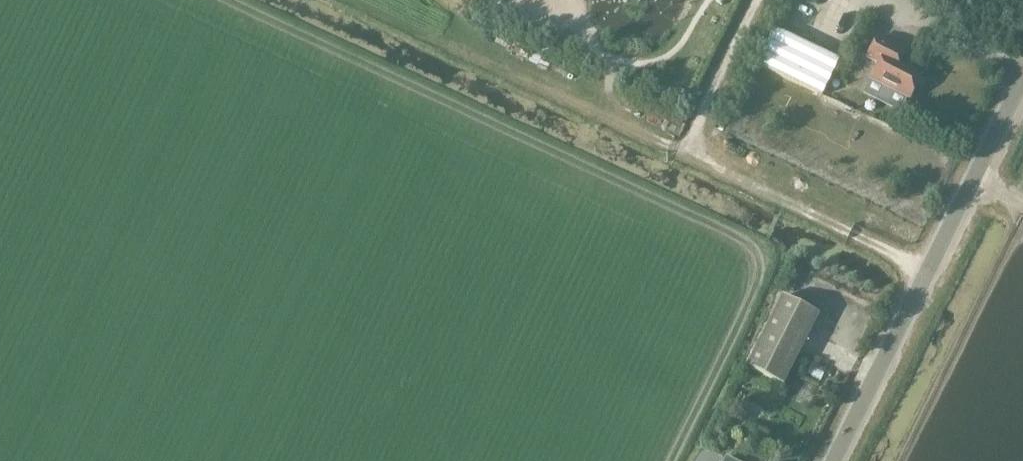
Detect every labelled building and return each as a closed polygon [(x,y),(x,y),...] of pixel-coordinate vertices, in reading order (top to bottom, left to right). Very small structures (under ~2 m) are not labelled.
[(774,30),(757,65),(822,97),(839,61),(774,30)] [(904,53),(874,38),(865,59),(876,65),(870,78),(909,98),(921,74),(899,64),(904,53)] [(781,297),(745,368),(783,387),(819,316),(781,297)]
